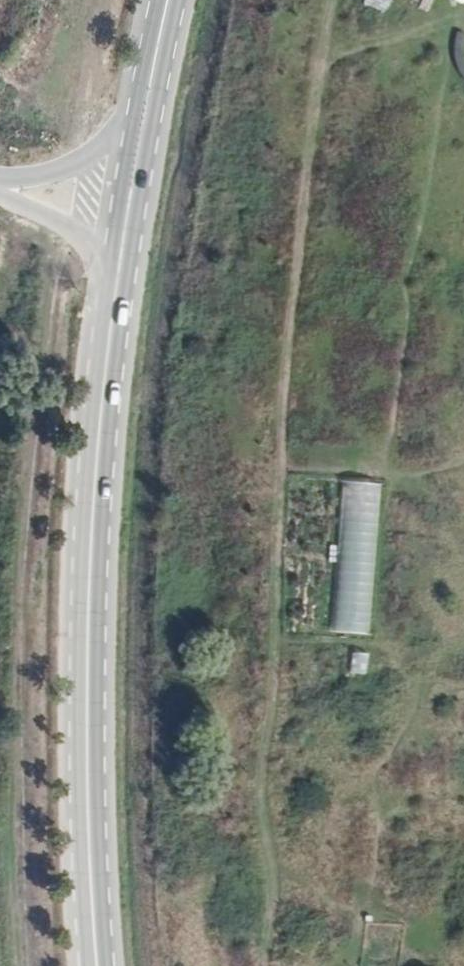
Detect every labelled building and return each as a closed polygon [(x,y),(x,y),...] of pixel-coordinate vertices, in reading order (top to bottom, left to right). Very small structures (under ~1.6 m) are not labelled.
[(341,482),(333,633),(371,635),(379,484),(341,482)]
